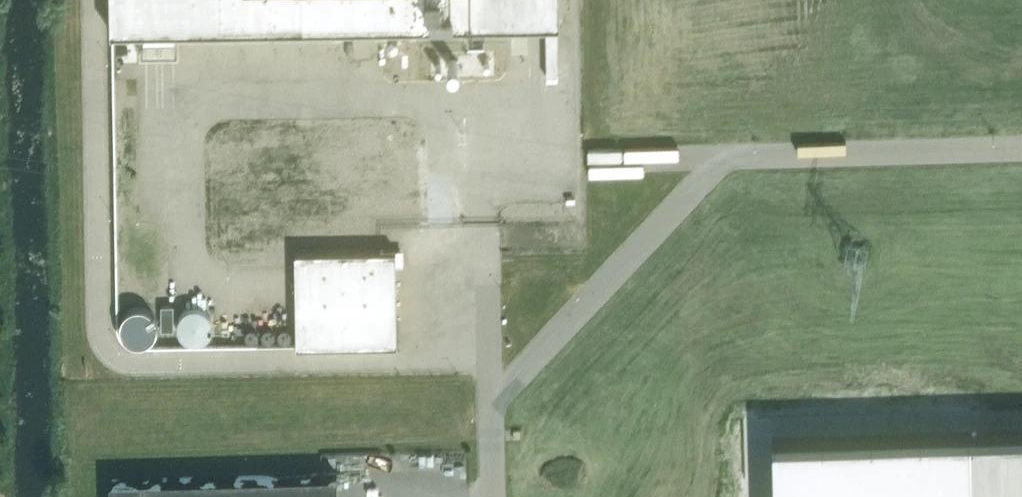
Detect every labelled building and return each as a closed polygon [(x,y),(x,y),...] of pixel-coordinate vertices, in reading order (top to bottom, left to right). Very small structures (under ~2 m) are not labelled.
[(484,25),(559,23),(559,0),(110,0),(111,31),(112,30),(136,30),(175,30),(468,25),(484,25)] [(175,30),(136,30),(136,45),(176,44),(175,30)] [(387,35),(386,38),(388,41),(391,42),(395,41),(397,39),(397,35),(395,32),(392,31),(389,32),(387,35)] [(544,68),(546,118),(576,117),(575,68),(544,68)] [(314,84),(314,94),(362,96),(362,86),(314,84)] [(381,250),(295,251),(295,267),(296,344),(296,346),(397,344),(396,249),(382,250),(381,250)] [(174,304),(161,305),(161,329),(174,329),(174,304)] [(121,318),(120,326),(123,334),(128,340),(136,343),(144,342),(151,338),(156,331),(157,323),(154,315),(149,309),(141,306),(133,307),(126,311),(121,318)] [(178,317),(177,325),(180,333),(185,338),(193,341),(201,341),(207,337),(212,330),(213,322),(211,315),(205,309),(198,306),(190,307),(183,311),(178,317)] [(969,432),(773,438),(775,496),(1021,496),(1021,431),(969,432)] [(322,473),(110,479),(110,496),(338,496),(337,473),(322,473)]
